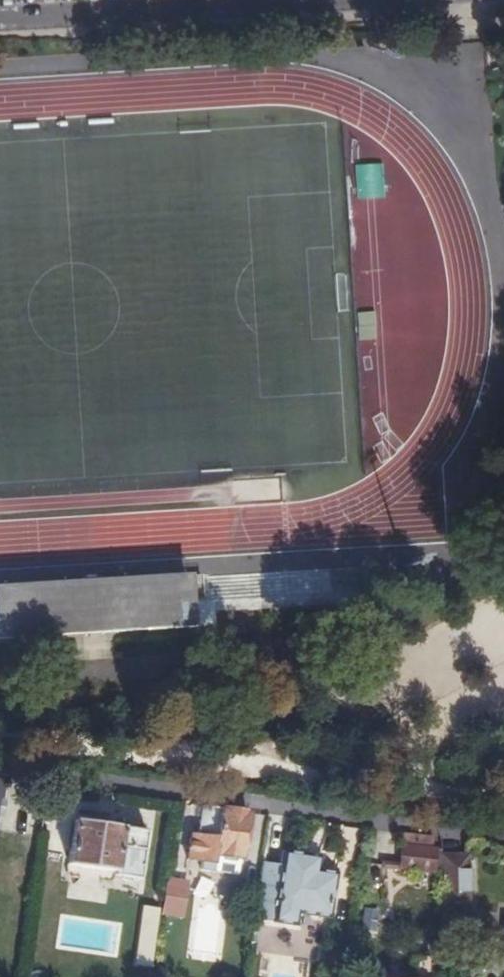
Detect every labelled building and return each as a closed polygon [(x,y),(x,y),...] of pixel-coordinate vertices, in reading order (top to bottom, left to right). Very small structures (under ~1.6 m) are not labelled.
[(444,36),(443,36),(444,45),(456,45),(455,35),(444,36)] [(381,162),(355,163),(356,195),(382,194),(381,162)] [(0,592),(0,638),(195,628),(192,579),(0,592)] [(202,863),(201,872),(200,873),(214,875),(214,874),(223,813),(203,810),(199,838),(192,837),(189,861),(202,863)] [(248,816),(223,813),(214,874),(214,875),(214,874),(239,878),(248,816)] [(140,883),(147,835),(75,824),(69,868),(114,875),(114,879),(119,880),(121,883),(132,885),(135,883),(140,883)] [(397,870),(436,872),(438,838),(398,837),(397,870)] [(283,865),(265,862),(257,916),(275,919),(299,923),(301,908),(332,912),(338,873),(307,868),(309,852),(285,849),(283,865)] [(467,858),(442,859),(443,911),(469,910),(467,858)] [(188,887),(169,884),(164,918),(182,921),(188,887)] [(141,949),(142,931),(156,931),(156,908),(139,907),(137,964),(149,964),(149,949),(141,949)] [(267,946),(288,948),(290,931),(268,930),(267,946)] [(446,973),(432,974),(431,960),(414,961),(415,976),(446,976),(446,973)]
